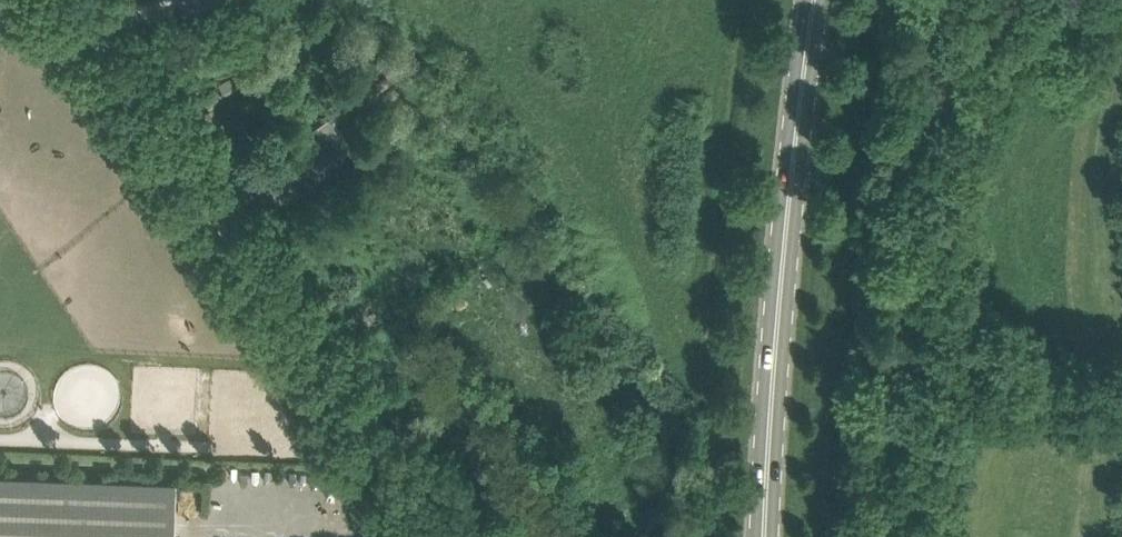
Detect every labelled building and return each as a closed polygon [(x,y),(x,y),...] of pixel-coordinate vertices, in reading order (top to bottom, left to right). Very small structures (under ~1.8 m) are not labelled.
[(337,111),(301,137),(321,166),(357,140),(337,111)] [(176,482),(154,481),(0,474),(0,536),(174,536),(176,482)] [(178,512),(202,513),(203,484),(179,483),(178,512)]
